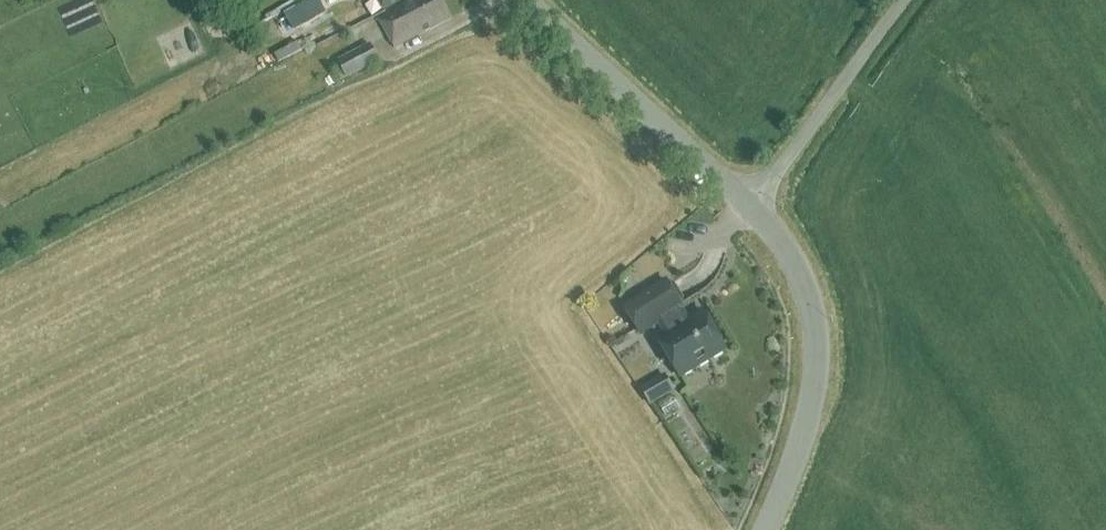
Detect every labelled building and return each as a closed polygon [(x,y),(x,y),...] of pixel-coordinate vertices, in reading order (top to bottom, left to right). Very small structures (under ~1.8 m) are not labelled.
[(273,4),(285,27),(310,15),(302,0),(281,0),(273,4)] [(379,15),(395,45),(449,17),(440,0),(408,0),(379,15)] [(295,42),(273,53),(278,62),(300,51),(295,42)] [(371,42),(338,58),(346,74),(379,59),(371,42)] [(658,321),(665,333),(689,319),(666,281),(623,306),(639,333),(658,321)] [(702,311),(689,319),(665,333),(656,338),(679,375),(724,348),(702,311)] [(664,383),(674,404),(692,395),(682,374),(664,383)]
